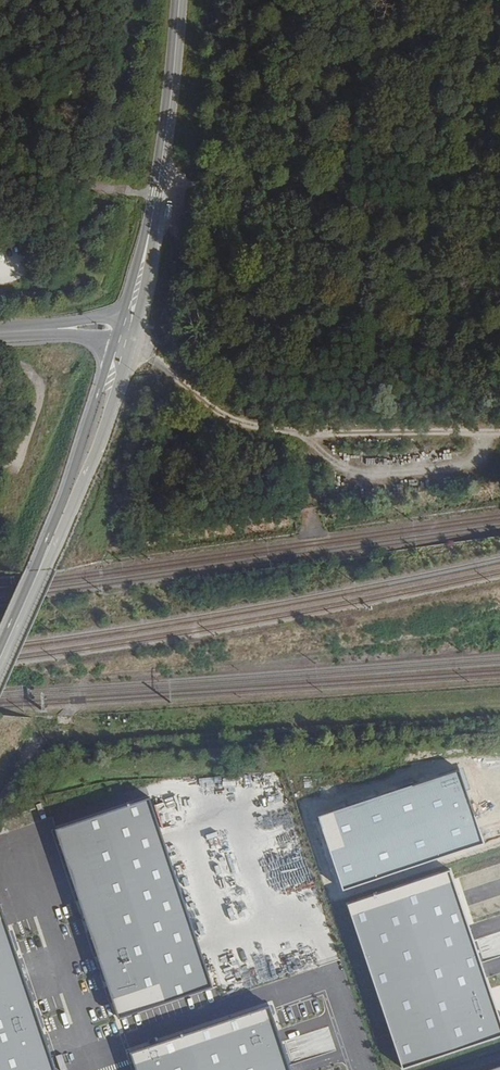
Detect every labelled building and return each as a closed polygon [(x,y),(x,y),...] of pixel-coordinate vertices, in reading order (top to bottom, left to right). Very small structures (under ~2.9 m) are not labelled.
[(463,768),(457,770),(464,791),(470,789),(463,768)] [(457,770),(318,816),(343,890),(482,843),(464,791),(457,770)] [(145,793),(50,825),(118,1010),(219,980),(145,793)] [(260,849),(265,861),(281,856),(277,843),(260,849)] [(348,904),(402,1068),(499,1036),(499,1025),(449,871),(348,904)] [(0,897),(0,1069),(62,1069),(0,897)] [(131,1044),(140,1069),(296,1069),(272,996),(131,1044)]
